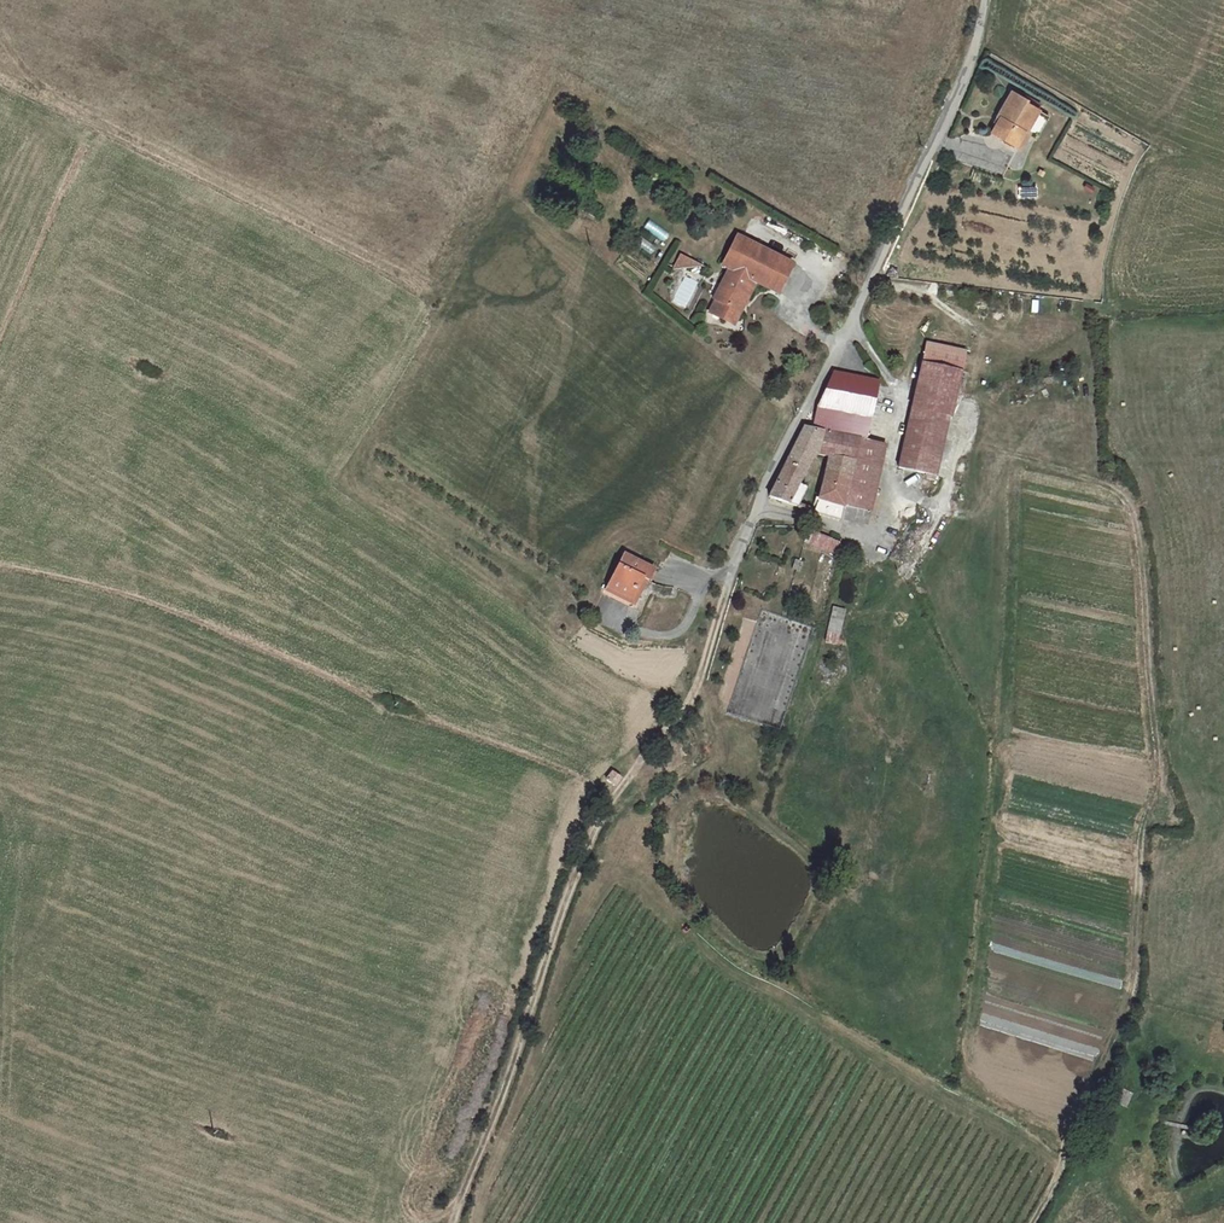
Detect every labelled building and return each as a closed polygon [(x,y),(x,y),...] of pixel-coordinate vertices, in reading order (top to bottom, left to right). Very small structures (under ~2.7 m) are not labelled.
[(998,117),(990,131),(1013,145),(1034,108),(1022,101),(1023,99),(1010,91),(996,116),(998,117)] [(1039,111),(1034,108),(1013,145),(1018,147),(1026,133),(1039,111)] [(1039,111),(1026,133),(1034,138),(1047,116),(1039,111)] [(716,300),(709,313),(723,320),(726,313),(737,318),(755,282),(778,293),(792,264),(737,237),(722,265),(729,269),(714,299),(716,300)] [(694,280),(701,265),(679,255),(672,269),(694,280)] [(737,318),(726,313),(723,320),(733,325),(737,318)] [(919,378),(958,387),(966,351),(927,342),(919,378)] [(817,410),(813,429),(830,433),(835,412),(868,418),(876,382),(834,372),(819,405),(818,408),(817,410)] [(919,378),(912,408),(950,417),(958,387),(919,378)] [(950,417),(912,408),(902,451),(898,468),(925,474),(936,476),(950,417)] [(835,412),(830,433),(860,439),(863,440),(868,418),(835,412)] [(786,462),(769,496),(788,503),(798,506),(806,489),(806,488),(806,486),(799,483),(810,460),(817,454),(830,456),(854,461),(855,456),(860,439),(830,433),(813,429),(804,427),(800,435),(788,458),(786,462)] [(863,440),(860,439),(855,456),(881,463),(885,446),(863,440)] [(854,461),(830,456),(824,482),(849,486),(854,461)] [(848,490),(860,493),(857,508),(870,511),(881,463),(855,456),(854,461),(849,486),(848,490)] [(813,511),(842,519),(845,505),(857,508),(860,493),(848,490),(849,486),(824,482),(824,481),(823,484),(815,508),(813,510),(813,511)] [(842,519),(867,525),(870,511),(857,508),(845,505),(842,519)] [(838,542),(810,529),(804,542),(838,556),(839,543),(838,542)] [(647,580),(649,581),(654,570),(624,554),(608,587),(632,599),(643,578),(647,580)] [(632,599),(608,587),(606,590),(634,605),(647,580),(643,578),(632,599)] [(839,623),(828,621),(827,634),(836,636),(839,623)] [(620,777),(612,771),(606,779),(614,786),(620,777)]
